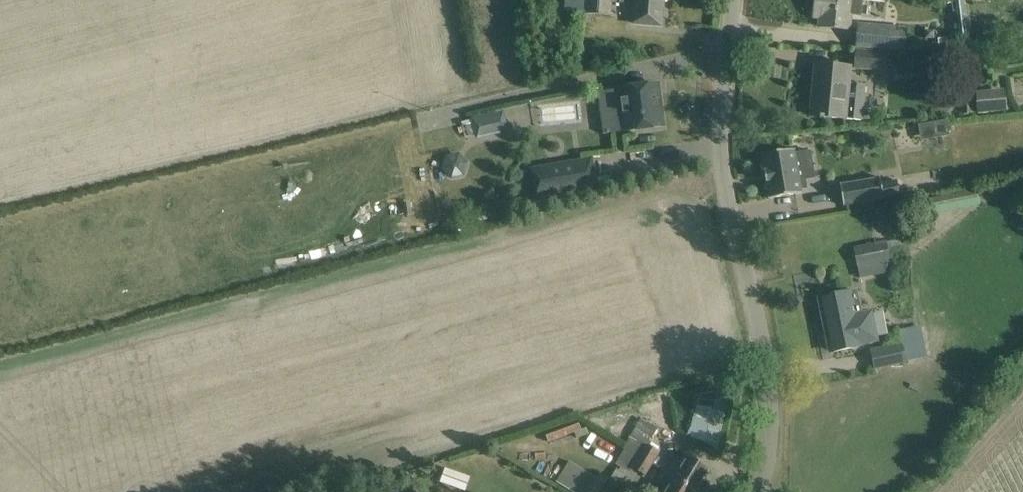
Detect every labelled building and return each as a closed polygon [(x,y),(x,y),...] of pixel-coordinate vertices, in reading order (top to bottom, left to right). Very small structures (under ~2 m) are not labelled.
[(587,19),(610,21),(611,0),(588,0),(587,19)] [(631,23),(661,26),(663,0),(669,1),(669,0),(633,0),(631,23)] [(815,17),(821,18),(820,27),(848,30),(850,16),(861,17),(863,0),(817,0),(815,17)] [(954,2),(955,10),(964,9),(963,1),(954,2)] [(958,14),(960,28),(967,27),(965,13),(958,14)] [(858,26),(856,47),(888,49),(890,28),(858,26)] [(962,32),(948,33),(948,43),(962,42),(962,32)] [(888,52),(856,50),(854,70),(886,73),(888,52)] [(848,67),(816,64),(811,116),(820,117),(820,119),(824,119),(824,117),(862,121),(865,86),(846,84),(848,67)] [(657,84),(621,89),(627,131),(663,126),(657,84)] [(1006,112),(1005,90),(976,92),(977,114),(1006,112)] [(503,115),(474,122),(478,138),(507,130),(503,115)] [(933,123),(935,138),(949,136),(947,120),(933,123)] [(801,192),(795,149),(761,155),(761,156),(762,156),(764,171),(766,183),(769,198),(768,198),(769,199),(802,193),(802,192),(801,192)] [(464,174),(459,156),(446,159),(451,177),(464,174)] [(595,186),(590,161),(531,171),(536,196),(595,186)] [(880,184),(879,178),(839,185),(843,204),(899,194),(897,181),(880,184)] [(903,257),(900,240),(886,243),(886,241),(853,247),(859,279),(891,272),(888,260),(903,257)] [(854,314),(850,292),(819,298),(825,328),(829,328),(834,352),(879,343),(872,311),(854,314)] [(922,359),(916,328),(900,331),(902,343),(870,350),(874,370),(906,363),(906,362),(922,359)] [(706,443),(718,445),(729,393),(717,390),(706,443)] [(581,430),(579,422),(546,434),(549,443),(575,434),(577,440),(589,435),(586,428),(581,430)] [(659,454),(648,446),(641,457),(653,464),(659,454)] [(650,468),(625,452),(616,465),(630,473),(633,469),(645,477),(650,468)] [(670,456),(662,470),(696,491),(709,470),(685,455),(680,462),(670,456)] [(600,481),(597,479),(569,461),(556,482),(572,491),(600,491),(603,483),(600,481)] [(445,468),(440,483),(464,491),(465,491),(471,478),(445,468)] [(662,470),(653,484),(663,490),(662,491),(696,491),(662,470)] [(600,481),(603,483),(605,484),(610,477),(601,472),(597,479),(600,481)]
